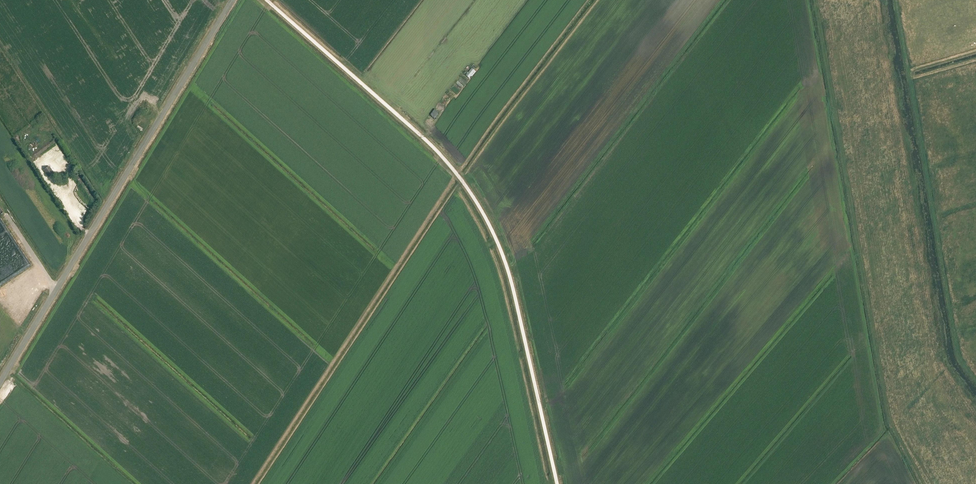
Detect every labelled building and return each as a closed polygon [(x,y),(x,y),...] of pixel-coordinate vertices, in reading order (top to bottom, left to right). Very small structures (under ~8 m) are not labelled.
[(466,76),(469,78),(475,71),(472,69),(466,76)] [(43,170),(48,177),(54,173),(49,166),(43,170)]
